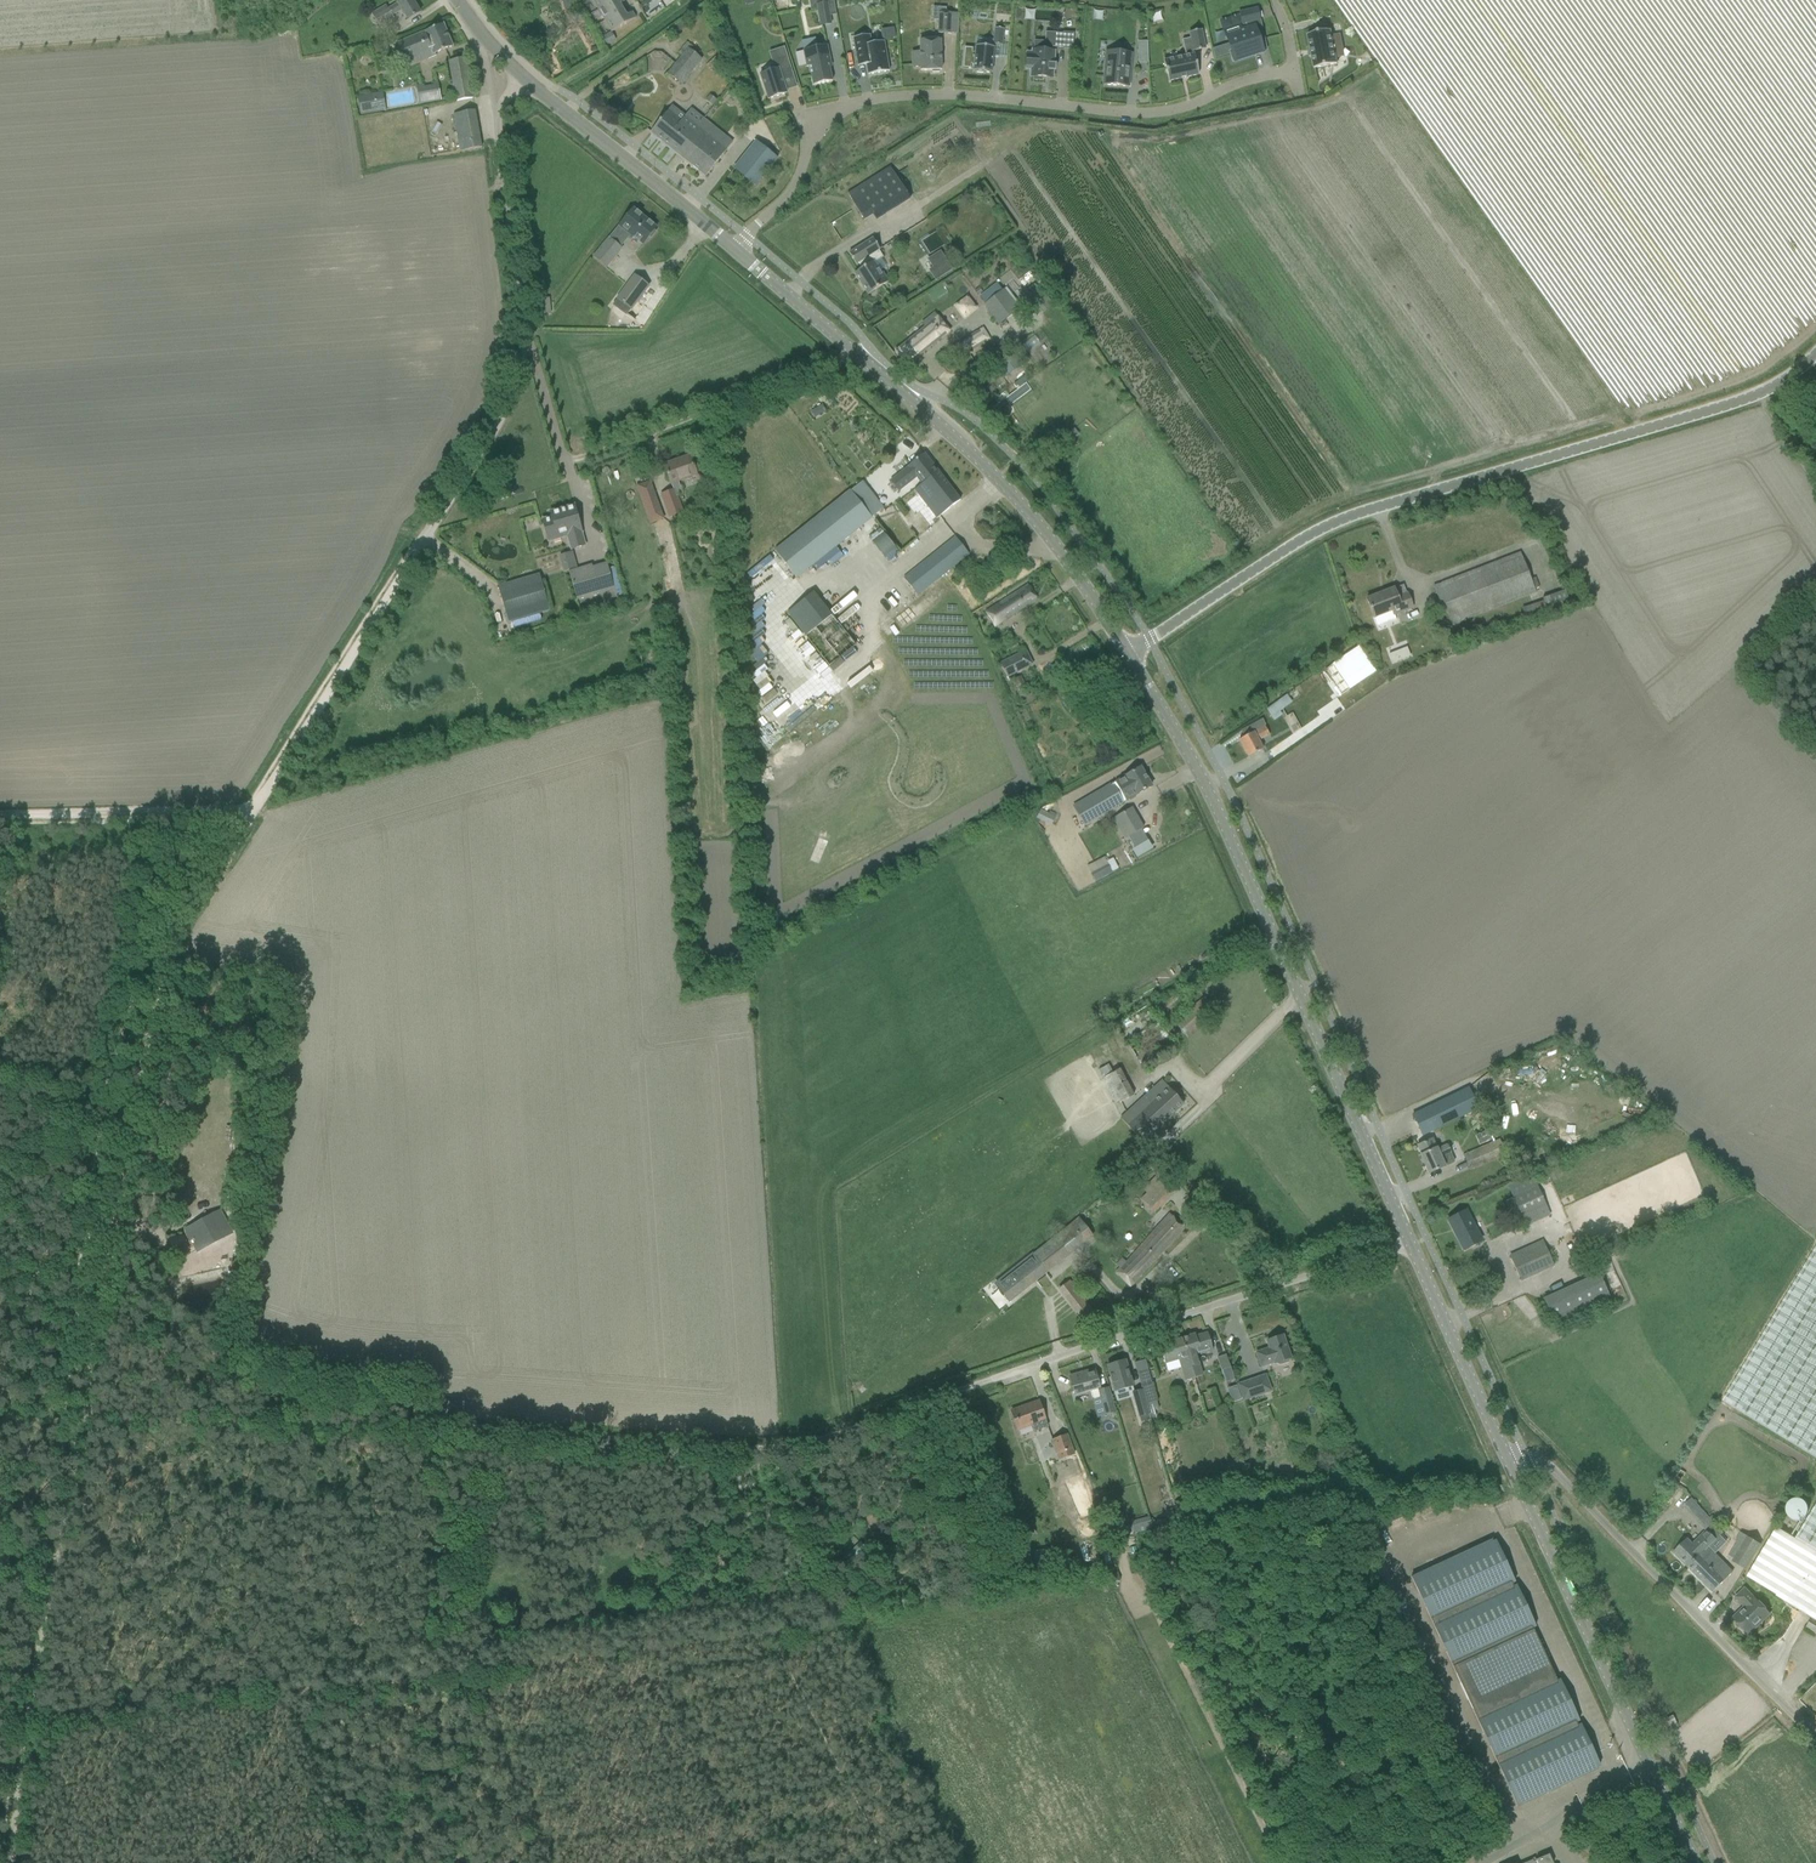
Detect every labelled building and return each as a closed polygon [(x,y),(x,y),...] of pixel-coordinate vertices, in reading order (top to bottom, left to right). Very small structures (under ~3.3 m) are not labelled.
[(374,17),(374,18),(380,27),(394,18),(393,16),(402,10),(408,20),(410,19),(420,13),(413,0),(403,0),(400,2),(398,3),(374,17)] [(567,11),(575,6),(571,0),(561,0),(567,11)] [(598,10),(616,0),(592,0),(598,10)] [(605,21),(623,11),(619,5),(625,1),(625,0),(616,0),(598,10),(605,21)] [(831,24),(828,4),(820,5),(821,8),(817,9),(820,22),(823,22),(824,25),(831,24)] [(1258,52),(1254,40),(1263,37),(1257,9),(1239,13),(1242,25),(1245,24),(1247,30),(1226,37),(1231,50),(1228,51),(1232,63),(1253,56),(1252,54),(1258,52)] [(623,11),(605,21),(612,33),(636,18),(632,12),(626,16),(623,11)] [(958,33),(959,14),(945,13),(945,20),(939,20),(938,34),(950,34),(950,33),(958,33)] [(397,44),(405,63),(426,54),(429,59),(436,56),(435,54),(452,47),(443,24),(397,44)] [(1002,46),(1004,29),(995,29),(993,45),(1002,46)] [(1205,49),(1201,30),(1189,33),(1193,52),(1205,49)] [(1331,31),(1308,36),(1314,69),(1337,64),(1334,48),(1342,46),(1340,36),(1332,37),(1331,31)] [(1027,53),(1025,69),(1031,70),(1031,77),(1034,78),(1034,79),(1033,79),(1033,80),(1043,80),(1041,79),(1041,78),(1045,78),(1046,76),(1053,77),(1053,72),(1055,72),(1055,65),(1053,65),(1054,52),(1052,51),(1053,48),(1062,48),(1062,49),(1063,49),(1064,34),(1063,34),(1045,32),(1045,42),(1047,43),(1047,51),(1035,50),(1035,54),(1027,53)] [(889,71),(884,42),(871,44),(870,35),(853,38),(858,66),(866,65),(868,75),(889,71)] [(941,70),(941,40),(920,40),(920,52),(912,52),(913,67),(921,67),(921,71),(932,71),(932,73),(939,73),(940,70),(941,70)] [(1148,62),(1148,42),(1138,43),(1139,63),(1148,62)] [(831,62),(827,46),(803,51),(807,67),(809,67),(813,86),(832,81),(828,62),(831,62)] [(965,46),(963,68),(974,69),(973,72),(976,72),(976,73),(983,74),(983,73),(992,73),(994,48),(976,46),(976,47),(965,46)] [(688,48),(667,74),(682,85),(702,60),(688,48)] [(1130,63),(1130,54),(1131,54),(1131,53),(1107,51),(1107,52),(1106,67),(1105,67),(1104,75),(1105,75),(1104,85),(1128,88),(1128,87),(1125,87),(1126,77),(1130,77),(1131,63),(1130,63)] [(1199,75),(1194,55),(1164,61),(1168,82),(1199,75)] [(793,75),(787,56),(787,57),(775,61),(777,69),(760,74),(768,100),(787,94),(782,79),(793,75)] [(473,98),(466,58),(449,61),(456,101),(473,98)] [(416,85),(419,105),(439,102),(435,82),(434,82),(434,85),(424,86),(424,84),(416,85)] [(358,96),(361,115),(386,111),(382,92),(358,96)] [(711,95),(707,100),(712,105),(716,100),(711,95)] [(658,123),(651,133),(677,153),(696,128),(698,127),(685,116),(685,117),(672,106),(668,111),(658,123)] [(454,114),(460,152),(482,148),(475,111),(454,114)] [(696,128),(677,153),(706,177),(726,152),(718,146),(724,139),(717,134),(711,141),(696,128)] [(756,142),(734,169),(757,188),(779,160),(756,142)] [(848,194),(864,220),(873,215),(876,221),(910,199),(890,167),(848,194)] [(655,228),(632,209),(618,226),(619,226),(609,239),(608,238),(593,256),(607,268),(622,249),(618,246),(628,234),(630,236),(631,235),(642,244),(648,236),(650,238),(655,232),(653,230),(655,228)] [(880,272),(874,263),(883,257),(879,250),(880,249),(873,239),(849,254),(856,264),(858,263),(862,269),(854,273),(868,295),(888,282),(881,271),(880,272)] [(949,269),(944,261),(934,268),(939,275),(938,275),(940,278),(951,271),(949,269)] [(617,299),(613,305),(627,315),(631,310),(649,286),(634,276),(617,299)] [(985,303),(983,305),(999,325),(1020,310),(1004,289),(1002,291),(997,283),(980,296),(985,303)] [(954,303),(960,316),(977,309),(971,295),(954,303)] [(536,300),(537,310),(536,302),(537,315),(550,314),(549,298),(536,300)] [(627,321),(640,328),(646,317),(632,310),(627,321)] [(908,366),(949,331),(935,314),(923,325),(925,328),(896,351),(908,366)] [(950,349),(957,360),(990,340),(983,328),(950,349)] [(996,369),(1003,379),(1022,365),(1015,355),(996,369)] [(817,408),(810,412),(814,418),(820,414),(817,408)] [(902,472),(890,481),(898,491),(909,483),(916,477),(921,484),(915,490),(930,510),(937,518),(951,508),(960,500),(924,454),(908,467),(902,472)] [(1053,455),(1043,463),(1047,468),(1057,461),(1053,455)] [(683,494),(678,481),(696,475),(690,457),(680,460),(680,461),(674,463),(674,462),(664,465),(673,491),(662,495),(670,517),(682,512),(676,497),(683,494)] [(862,481),(775,550),(796,577),(883,507),(862,481)] [(637,487),(649,524),(663,519),(650,482),(637,487)] [(499,492),(501,499),(508,497),(506,489),(499,492)] [(542,520),(547,539),(567,533),(571,550),(585,546),(582,533),(574,505),(550,512),(551,517),(542,520)] [(888,560),(898,550),(879,529),(868,539),(888,560)] [(955,538),(904,578),(917,595),(969,555),(955,538)] [(1433,586),(1449,626),(1535,593),(1520,553),(1433,586)] [(569,572),(577,600),(600,593),(592,565),(569,572)] [(498,587),(508,623),(550,610),(540,574),(498,587)] [(1037,599),(1028,585),(998,605),(986,612),(994,626),(1006,619),(1007,619),(1037,599)] [(1366,599),(1371,610),(1374,618),(1377,625),(1395,618),(1394,615),(1412,608),(1407,593),(1397,597),(1394,589),(1366,599)] [(1521,608),(1525,621),(1570,605),(1565,590),(1542,598),(1543,601),(1521,608)] [(855,646),(813,592),(787,613),(829,666),(855,646)] [(999,662),(1006,676),(1032,664),(1025,649),(999,662)] [(1021,675),(1013,679),(1016,685),(1024,682),(1021,675)] [(1269,714),(1274,720),(1282,715),(1277,708),(1269,714)] [(1262,719),(1241,730),(1244,737),(1249,734),(1254,732),(1265,726),(1266,726),(1262,719)] [(1239,740),(1248,757),(1263,749),(1258,740),(1269,734),(1265,726),(1254,732),(1249,734),(1244,737),(1239,740)] [(1265,747),(1269,754),(1278,749),(1274,742),(1265,747)] [(1125,777),(1113,784),(1081,802),(1073,807),(1084,825),(1092,820),(1092,821),(1124,803),(1123,802),(1136,795),(1151,786),(1140,767),(1125,776),(1125,777)] [(1114,819),(1125,838),(1143,828),(1132,808),(1114,819)] [(1040,809),(1036,818),(1051,825),(1055,816),(1040,809)] [(1090,872),(1095,882),(1112,873),(1107,863),(1090,872)] [(1116,1025),(1135,1056),(1142,1066),(1175,1045),(1149,1004),(1116,1025)] [(1098,1069),(1115,1103),(1133,1094),(1114,1061),(1098,1069)] [(1162,1123),(1184,1103),(1169,1086),(1153,1101),(1147,1095),(1141,1100),(1141,1101),(1121,1119),(1142,1142),(1162,1123)] [(1413,1115),(1422,1135),(1478,1109),(1468,1088),(1413,1115)] [(1484,1131),(1487,1140),(1493,1137),(1490,1129),(1484,1131)] [(1444,1166),(1454,1162),(1447,1145),(1437,1149),(1436,1148),(1432,1139),(1417,1146),(1421,1155),(1420,1155),(1428,1174),(1445,1167),(1444,1166)] [(1464,1156),(1470,1170),(1505,1154),(1499,1140),(1464,1156)] [(1543,1154),(1545,1151),(1542,1149),(1536,1159),(1545,1165),(1549,1158),(1543,1154)] [(1155,1158),(1147,1165),(1153,1171),(1160,1163),(1155,1158)] [(1153,1214),(1181,1186),(1177,1182),(1163,1169),(1144,1187),(1148,1191),(1140,1198),(1139,1199),(1153,1214)] [(1506,1172),(1509,1181),(1515,1178),(1512,1170),(1506,1172)] [(1545,1205),(1536,1184),(1512,1194),(1522,1215),(1545,1205)] [(1448,1220),(1463,1250),(1481,1240),(1466,1211),(1448,1220)] [(188,1233),(197,1250),(230,1233),(221,1215),(188,1233)] [(1116,1266),(1120,1269),(1116,1273),(1130,1286),(1184,1228),(1170,1215),(1126,1263),(1122,1260),(1116,1266)] [(1009,1301),(1071,1253),(1057,1235),(995,1284),(1009,1301)] [(1510,1256),(1521,1280),(1553,1266),(1543,1241),(1510,1256)] [(1722,1402),(1815,1459),(1815,1248),(1722,1402)] [(1551,1319),(1608,1295),(1599,1272),(1541,1296),(1551,1319)] [(1075,1316),(1087,1310),(1071,1280),(1059,1286),(1075,1316)] [(1213,1351),(1207,1333),(1196,1336),(1195,1334),(1182,1338),(1194,1378),(1194,1380),(1203,1377),(1196,1354),(1200,1353),(1200,1355),(1213,1351)] [(1289,1358),(1290,1358),(1283,1336),(1267,1341),(1269,1348),(1257,1353),(1261,1367),(1274,1362),(1274,1363),(1277,1363),(1277,1364),(1279,1365),(1288,1363),(1289,1360),(1289,1358)] [(1194,1378),(1182,1338),(1169,1342),(1169,1344),(1160,1347),(1165,1364),(1174,1361),(1180,1359),(1186,1380),(1194,1378)] [(1217,1359),(1225,1383),(1234,1380),(1226,1355),(1217,1359)] [(1107,1365),(1114,1389),(1132,1384),(1125,1360),(1107,1365)] [(1083,1373),(1084,1376),(1070,1380),(1075,1395),(1099,1388),(1094,1370),(1083,1373)] [(1238,1385),(1243,1400),(1263,1393),(1258,1378),(1238,1385)] [(1159,1408),(1151,1383),(1142,1386),(1143,1390),(1142,1390),(1148,1412),(1159,1408)] [(1098,1391),(1105,1415),(1115,1411),(1108,1388),(1098,1391)] [(1148,1412),(1142,1390),(1132,1393),(1139,1417),(1149,1414),(1148,1412)] [(1048,1427),(1039,1402),(1011,1411),(1018,1430),(1031,1425),(1034,1432),(1048,1427)] [(1052,1440),(1059,1459),(1074,1454),(1067,1434),(1052,1440)] [(1126,1451),(1118,1453),(1125,1480),(1133,1478),(1126,1451)] [(1117,1454),(1111,1455),(1115,1467),(1121,1465),(1117,1454)] [(1071,1474),(1062,1478),(1073,1509),(1082,1505),(1080,1499),(1089,1496),(1078,1466),(1069,1469),(1071,1474)] [(1318,1476),(1303,1481),(1306,1488),(1321,1483),(1318,1476)] [(1668,1490),(1675,1494),(1679,1487),(1673,1483),(1668,1490)] [(1786,1510),(1786,1511),(1787,1513),(1787,1514),(1788,1516),(1789,1517),(1789,1518),(1790,1519),(1791,1520),(1793,1520),(1794,1521),(1795,1521),(1796,1521),(1798,1522),(1799,1521),(1801,1521),(1802,1521),(1803,1520),(1805,1519),(1806,1518),(1807,1516),(1808,1515),(1808,1514),(1808,1513),(1809,1511),(1809,1510),(1808,1509),(1808,1508),(1808,1506),(1807,1505),(1806,1504),(1805,1503),(1804,1502),(1803,1501),(1802,1500),(1800,1500),(1799,1499),(1797,1499),(1796,1499),(1794,1500),(1793,1500),(1792,1501),(1791,1501),(1790,1502),(1789,1503),(1788,1504),(1787,1505),(1787,1507),(1787,1508),(1786,1510)] [(1795,1539),(1776,1528),(1746,1577),(1776,1595),(1776,1596),(1815,1621),(1815,1505),(1795,1539)] [(1189,1514),(1181,1515),(1182,1522),(1191,1520),(1189,1514)] [(1152,1529),(1148,1517),(1130,1522),(1134,1534),(1152,1529)] [(1673,1552),(1688,1567),(1707,1548),(1716,1540),(1722,1533),(1712,1520),(1704,1529),(1706,1531),(1692,1544),(1687,1539),(1673,1552)] [(1735,1547),(1739,1550),(1732,1561),(1745,1569),(1761,1545),(1741,1533),(1736,1542),(1738,1543),(1735,1547)] [(1495,1540),(1492,1542),(1491,1540),(1411,1577),(1477,1720),(1498,1765),(1517,1806),(1597,1769),(1597,1767),(1600,1765),(1580,1724),(1577,1725),(1576,1722),(1579,1721),(1560,1679),(1557,1681),(1532,1628),(1535,1626),(1516,1585),(1513,1586),(1512,1583),(1515,1582),(1495,1540)] [(850,1563),(866,1547),(860,1542),(844,1557),(850,1563)] [(1707,1548),(1688,1567),(1713,1592),(1732,1573),(1707,1548)] [(1034,1554),(1037,1571),(1052,1568),(1049,1552),(1034,1554)] [(1117,1572),(1110,1574),(1113,1580),(1119,1578),(1117,1572)] [(1732,1619),(1748,1635),(1765,1619),(1770,1614),(1754,1597),(1753,1598),(1744,1589),(1735,1597),(1744,1607),(1732,1619)] [(1582,1838),(1589,1853),(1597,1849),(1591,1835),(1582,1838)] [(1549,1854),(1535,1860),(1536,1860),(1533,1861),(1532,1859),(1524,1862),(1552,1862),(1549,1854)]
